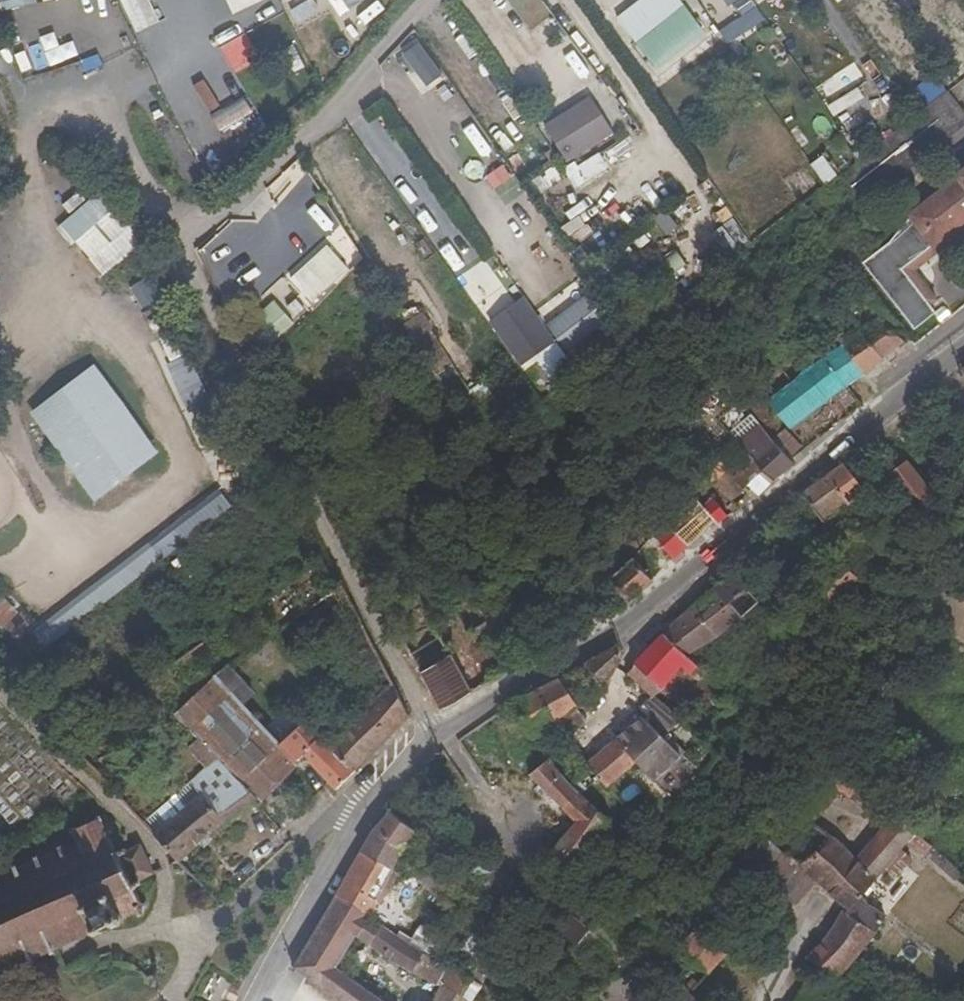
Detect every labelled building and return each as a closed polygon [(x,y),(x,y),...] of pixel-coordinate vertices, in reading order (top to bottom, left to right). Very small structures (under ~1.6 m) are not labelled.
[(3,10),(37,1),(37,0),(1,0),(3,10)] [(131,26),(148,19),(140,0),(119,0),(131,26)] [(234,13),(234,14),(262,0),(227,0),(234,13)] [(367,4),(364,0),(332,0),(346,19),(367,4)] [(635,43),(682,6),(677,0),(639,0),(615,18),(635,43)] [(701,12),(722,37),(758,8),(752,0),(716,0),(701,12)] [(635,43),(656,70),(704,34),(682,6),(635,43)] [(854,70),(821,80),(828,99),(860,89),(854,70)] [(963,97),(963,80),(948,92),(956,103),(963,97)] [(963,125),(963,113),(956,103),(948,92),(936,103),(840,177),(864,203),(963,125)] [(244,117),(255,111),(246,96),(215,113),(230,140),(251,128),(244,117)] [(540,128),(565,164),(610,133),(585,97),(540,128)] [(509,146),(535,127),(526,116),(501,135),(509,146)] [(603,152),(566,168),(575,187),(611,171),(603,152)] [(504,165),(487,176),(496,189),(512,178),(504,165)] [(963,222),(963,168),(955,175),(957,178),(909,214),(933,246),(963,222)] [(105,190),(88,176),(75,189),(87,204),(105,190)] [(584,191),(589,201),(611,190),(605,179),(584,191)] [(78,211),(87,204),(75,189),(67,180),(57,188),(78,211)] [(812,217),(839,196),(830,185),(803,205),(812,217)] [(144,228),(129,214),(105,190),(87,204),(78,211),(63,224),(102,278),(135,252),(152,239),(144,228)] [(577,205),(556,218),(568,238),(589,225),(577,205)] [(806,222),(812,217),(803,205),(797,209),(806,222)] [(667,236),(680,228),(668,210),(656,218),(667,236)] [(234,225),(210,241),(221,257),(245,242),(234,225)] [(732,259),(743,251),(724,225),(714,233),(732,259)] [(289,280),(310,304),(348,269),(326,246),(289,280)] [(924,343),(951,320),(891,248),(864,270),(924,343)] [(679,251),(663,260),(673,275),(688,265),(679,251)] [(127,301),(165,278),(153,261),(116,284),(127,301)] [(506,308),(523,295),(513,280),(501,289),(483,265),(461,281),(489,320),(506,308)] [(543,323),(563,352),(611,320),(590,290),(543,323)] [(855,400),(846,387),(910,338),(875,295),(850,314),(857,325),(838,340),(835,336),(807,357),(811,364),(804,369),(791,354),(756,381),(791,429),(835,395),(845,408),(855,400)] [(490,323),(520,367),(551,345),(521,301),(490,323)] [(272,303),(246,328),(266,350),(293,325),(272,303)] [(741,365),(754,352),(746,345),(734,358),(741,365)] [(93,365),(29,413),(94,501),(159,453),(93,365)] [(946,419),(929,394),(887,428),(904,449),(946,419)] [(766,433),(759,426),(740,445),(747,452),(774,480),(794,465),(791,459),(772,439),(766,433)] [(784,428),(772,439),(791,459),(804,449),(784,428)] [(734,477),(756,497),(774,480),(747,452),(740,445),(740,444),(729,456),(740,468),(734,477)] [(716,519),(719,523),(729,514),(708,490),(729,468),(716,454),(684,482),(695,496),(653,533),(674,560),(716,519)] [(866,491),(843,461),(824,475),(848,506),(866,491)] [(938,498),(909,461),(888,477),(918,516),(935,501),(938,498)] [(457,489),(475,476),(470,469),(452,482),(457,489)] [(848,506),(824,475),(801,491),(825,522),(848,506)] [(956,492),(963,504),(963,486),(956,492)] [(871,507),(879,500),(873,492),(864,499),(871,507)] [(935,501),(918,516),(939,543),(963,523),(963,515),(958,507),(946,515),(935,501)] [(863,545),(869,538),(859,528),(853,535),(863,545)] [(38,629),(51,647),(168,560),(155,542),(38,629)] [(779,658),(856,575),(835,555),(808,585),(812,589),(772,630),(763,623),(755,630),(779,658)] [(610,575),(631,600),(653,579),(633,556),(610,575)] [(688,607),(662,633),(637,657),(627,673),(641,687),(654,699),(645,712),(667,733),(680,718),(656,696),(681,666),(691,674),(699,666),(715,681),(727,668),(703,646),(717,637),(738,621),(761,598),(735,570),(710,591),(688,607)] [(910,593),(916,586),(909,580),(903,586),(910,593)] [(306,646),(355,612),(342,586),(275,633),(285,652),(319,688),(332,676),(306,646)] [(623,659),(615,641),(586,660),(605,688),(623,659)] [(441,710),(472,691),(452,654),(420,673),(441,710)] [(605,688),(586,660),(560,677),(578,706),(605,688)] [(256,695),(228,666),(218,676),(244,706),(256,695)] [(218,676),(175,716),(217,759),(233,775),(253,800),(296,762),(280,743),(244,706),(218,676)] [(578,706),(560,677),(508,703),(532,736),(555,721),(578,706)] [(357,773),(409,718),(392,683),(339,735),(330,743),(357,773)] [(680,755),(640,716),(617,736),(636,760),(675,806),(685,793),(666,770),(680,755)] [(330,743),(317,730),(307,720),(280,743),(296,762),(303,756),(338,793),(357,773),(330,743)] [(339,735),(326,721),(317,730),(330,743),(339,735)] [(636,760),(617,736),(587,761),(608,785),(636,760)] [(160,830),(149,817),(142,824),(179,864),(253,800),(233,775),(217,759),(190,783),(199,796),(160,830)] [(575,789),(551,759),(532,776),(539,783),(548,793),(561,806),(575,789)] [(858,785),(823,759),(764,836),(816,882),(844,905),(847,908),(848,909),(859,897),(886,867),(901,848),(907,841),(914,832),(892,813),(857,855),(839,839),(814,823),(839,791),(848,798),(858,785)] [(259,806),(301,767),(296,762),(253,800),(259,806)] [(534,789),(542,797),(548,793),(539,783),(534,789)] [(619,830),(611,823),(575,789),(561,806),(575,821),(547,855),(568,875),(599,835),(610,842),(619,830)] [(406,845),(415,831),(391,811),(389,810),(373,827),(403,848),(406,845)] [(5,977),(9,976),(8,972),(21,967),(23,970),(28,968),(27,964),(41,957),(43,961),(50,959),(50,954),(57,952),(58,954),(66,951),(66,948),(74,945),(93,937),(95,940),(98,939),(101,938),(100,933),(112,929),(114,932),(120,928),(119,925),(133,919),(135,923),(143,920),(142,917),(147,914),(144,907),(138,909),(132,891),(136,889),(135,884),(151,877),(137,846),(120,854),(118,849),(113,850),(99,819),(70,832),(75,843),(62,848),(61,846),(53,848),(54,852),(39,858),(37,855),(31,858),(32,862),(16,869),(13,866),(7,869),(8,873),(0,876),(0,966),(5,977)] [(396,864),(403,848),(373,827),(361,848),(394,868),(396,864)] [(954,881),(962,870),(914,832),(907,841),(954,881)] [(743,862),(795,906),(816,882),(764,836),(743,862)] [(396,870),(394,868),(361,848),(335,893),(369,916),(396,870)] [(897,875),(912,857),(901,848),(886,867),(897,875)] [(430,890),(443,871),(431,863),(418,880),(430,890)] [(444,900),(458,883),(443,871),(430,890),(444,900)] [(688,889),(698,898),(707,888),(696,877),(688,889)] [(707,906),(716,896),(707,888),(698,898),(707,906)] [(461,971),(434,957),(408,942),(381,925),(369,916),(335,893),(322,915),(353,936),(368,946),(389,959),(439,985),(471,1000),(482,983),(470,977),(461,971)] [(717,916),(726,906),(716,896),(707,906),(717,916)] [(875,930),(885,915),(859,897),(848,909),(847,908),(845,912),(875,930)] [(875,930),(845,912),(847,908),(844,905),(841,910),(814,947),(805,957),(833,970),(842,973),(858,954),(875,930)] [(574,943),(576,944),(589,928),(570,912),(557,929),(559,931),(574,943)] [(335,965),(353,936),(322,915),(306,943),(335,965)] [(444,938),(420,923),(408,942),(434,957),(444,938)] [(461,949),(471,958),(461,971),(470,977),(475,969),(490,947),(489,944),(474,930),(461,949)] [(551,940),(566,953),(574,943),(559,931),(551,940)] [(711,970),(725,955),(692,933),(682,947),(711,970)] [(335,965),(306,943),(293,967),(340,1000),(385,1000),(335,965)] [(492,966),(499,971),(506,962),(490,947),(475,969),(485,975),(492,966)] [(102,965),(99,957),(89,961),(91,969),(102,965)] [(655,985),(668,971),(655,960),(641,976),(646,982),(649,980),(655,985)] [(844,995),(853,979),(842,973),(833,970),(826,987),(844,995)] [(681,984),(661,1000),(718,1000),(703,989),(694,997),(681,984)] [(471,1000),(439,985),(430,1000),(472,1000),(471,1000)]
